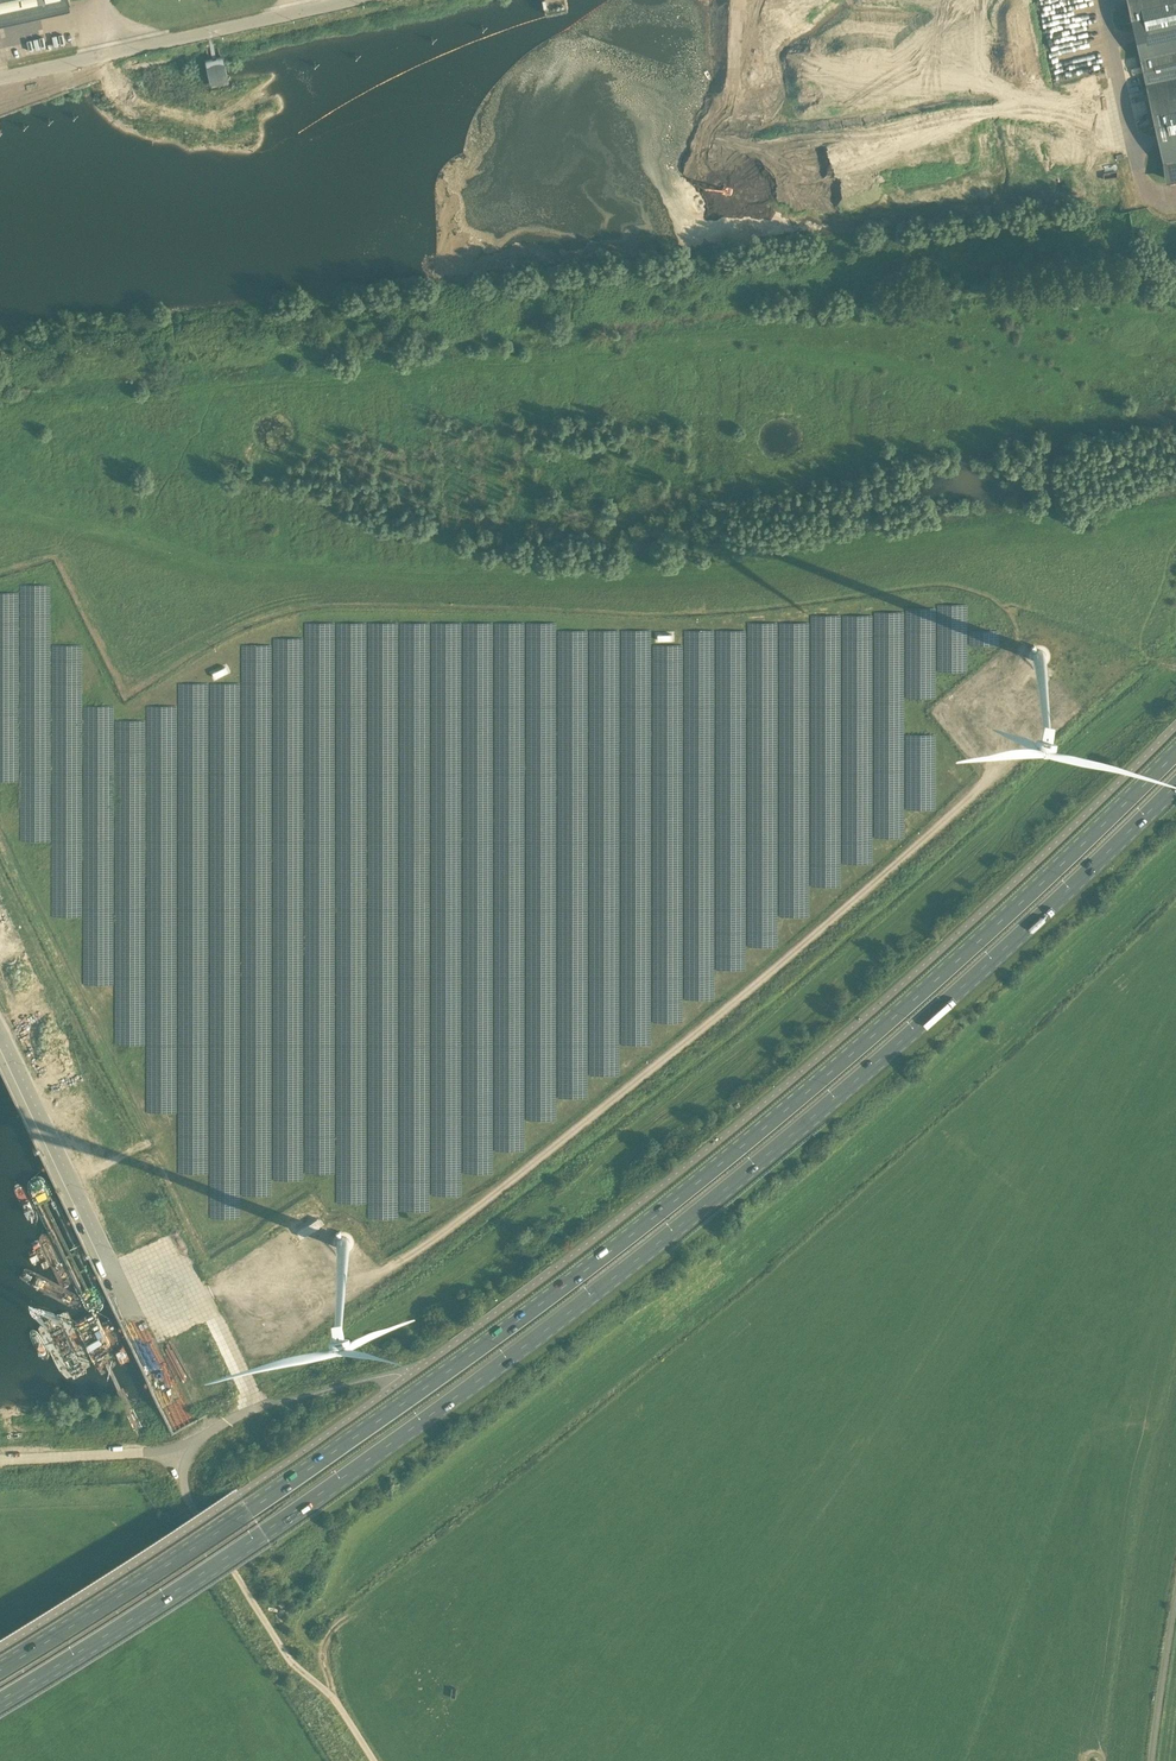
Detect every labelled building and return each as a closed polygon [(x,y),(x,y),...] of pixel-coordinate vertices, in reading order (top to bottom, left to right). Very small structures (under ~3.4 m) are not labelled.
[(69,2),(70,2),(69,0),(0,0),(0,17),(69,2)] [(1152,111),(1167,179),(1175,177),(1175,0),(1127,0),(1152,111)] [(1032,655),(1032,656),(1032,657),(1033,659),(1033,660),(1034,661),(1035,662),(1036,662),(1037,663),(1039,663),(1040,663),(1041,663),(1043,662),(1044,662),(1045,661),(1046,660),(1046,659),(1046,657),(1047,656),(1046,655),(1046,653),(1046,652),(1045,651),(1044,650),(1043,650),(1041,649),(1040,649),(1039,649),(1037,649),(1036,650),(1035,650),(1034,651),(1033,652),(1033,653),(1032,655)] [(317,1217),(297,1230),(301,1237),(322,1224),(317,1217)] [(336,1241),(336,1243),(336,1244),(337,1245),(337,1246),(338,1248),(339,1248),(340,1249),(341,1250),(343,1250),(344,1250),(345,1250),(347,1249),(348,1248),(349,1248),(350,1246),(350,1245),(350,1244),(351,1243),(350,1241),(350,1240),(350,1239),(349,1238),(348,1237),(347,1236),(345,1236),(344,1235),(343,1235),(341,1236),(340,1236),(339,1237),(338,1238),(337,1239),(337,1240),(336,1241)]
